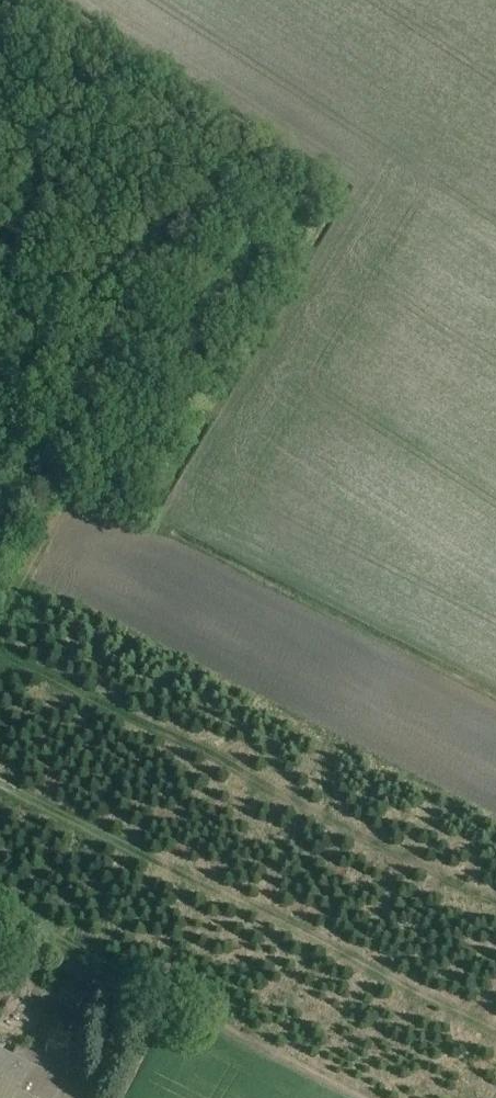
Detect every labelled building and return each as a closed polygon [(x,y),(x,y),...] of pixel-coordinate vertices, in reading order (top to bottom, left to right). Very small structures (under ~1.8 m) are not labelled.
[(85,1094),(56,1080),(45,1074),(50,1064),(37,1058),(18,1048),(13,1058),(0,1052),(0,1097),(83,1097),(85,1094)]
